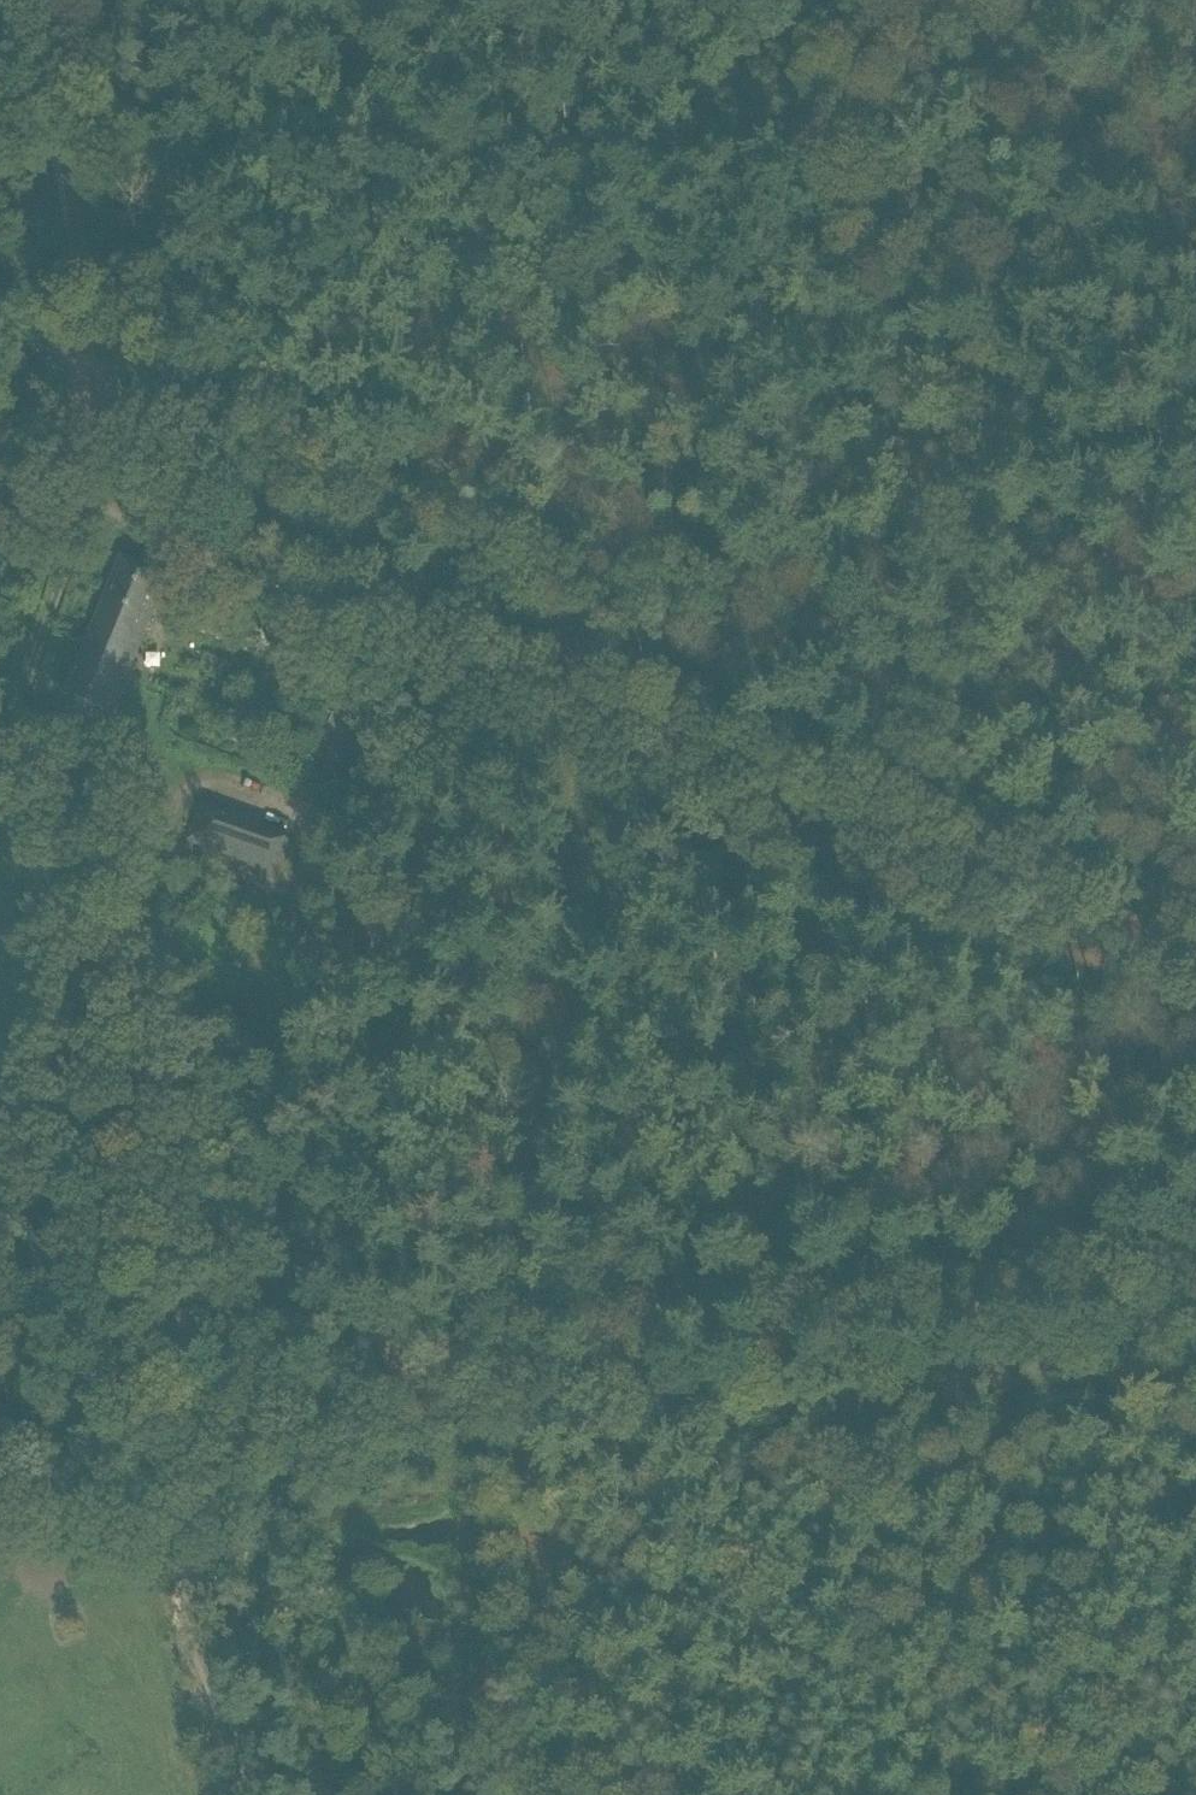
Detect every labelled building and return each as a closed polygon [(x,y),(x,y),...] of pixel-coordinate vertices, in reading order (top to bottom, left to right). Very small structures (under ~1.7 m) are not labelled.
[(92,630),(139,649),(150,621),(168,576),(121,557),(92,630)] [(113,715),(139,649),(92,630),(57,717),(76,725),(85,704),(113,715)] [(13,644),(0,639),(0,669),(2,670),(13,644)] [(276,871),(288,835),(199,805),(187,842),(276,871)]
